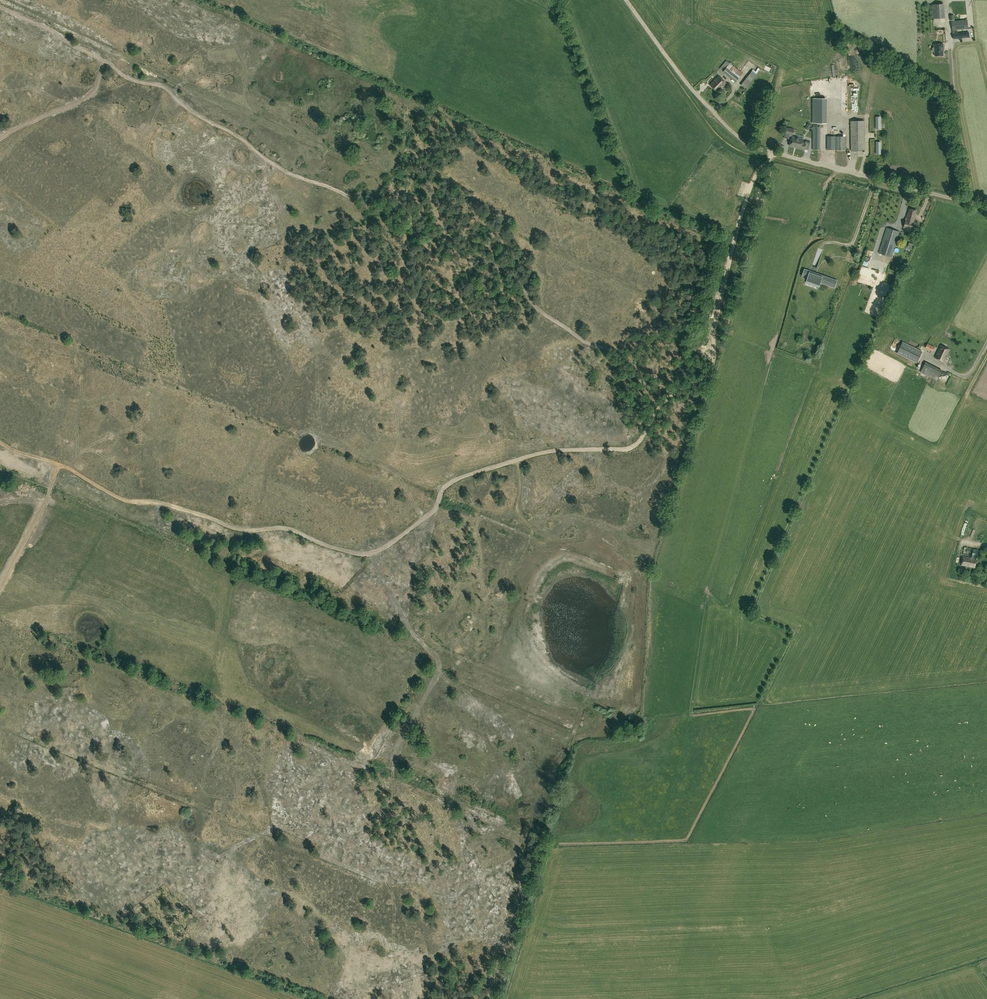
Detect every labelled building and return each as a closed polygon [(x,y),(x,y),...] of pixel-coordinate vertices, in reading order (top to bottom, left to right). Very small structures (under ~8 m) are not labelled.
[(933,19),(944,18),(944,4),(932,5),(933,19)] [(954,21),(954,20),(955,20),(954,15),(949,15),(950,20),(951,20),(952,21),(951,21),(953,39),(969,37),(968,32),(956,33),(956,29),(968,28),(967,20),(954,21)] [(943,55),(943,49),(943,44),(934,44),(934,52),(934,56),(943,55)] [(735,82),(743,73),(730,62),(730,63),(726,60),(720,69),(722,72),(735,82)] [(756,74),(752,70),(741,85),(746,88),(747,87),(756,74)] [(727,83),(719,76),(710,85),(718,93),(724,88),(723,87),(727,83)] [(872,79),(869,83),(877,87),(879,82),(872,79)] [(835,136),(835,119),(827,119),(827,150),(835,150),(835,136)] [(851,151),(859,151),(865,151),(864,121),(858,121),(851,121),(851,151)] [(805,142),(803,141),(803,139),(792,136),(790,145),(796,147),(796,148),(804,150),(805,148),(808,149),(810,142),(806,141),(805,142)] [(835,136),(835,150),(846,150),(846,136),(835,136)] [(913,222),(916,210),(909,209),(906,220),(904,227),(916,230),(917,223),(913,222)] [(892,257),(899,231),(887,227),(879,253),(892,257)] [(820,248),(814,265),(818,267),(824,249),(820,248)] [(834,287),(837,280),(805,268),(802,276),(807,278),(806,281),(819,285),(820,283),(834,287)] [(922,351),(903,342),(897,352),(918,362),(922,351)] [(944,362),(950,350),(941,345),(935,358),(944,362)] [(939,376),(942,370),(926,362),(920,372),(930,377),(932,373),(939,376)] [(955,536),(952,550),(951,553),(957,554),(960,537),(955,536)] [(975,568),(978,550),(972,549),(964,547),(963,554),(970,555),(970,557),(963,556),(961,565),(975,568)] [(949,565),(943,565),(942,575),(951,575),(951,567),(949,567),(949,565)]
